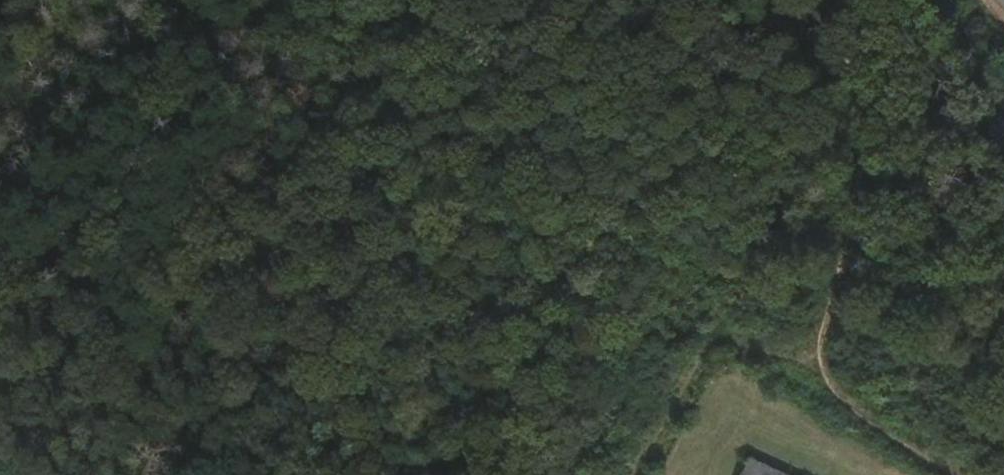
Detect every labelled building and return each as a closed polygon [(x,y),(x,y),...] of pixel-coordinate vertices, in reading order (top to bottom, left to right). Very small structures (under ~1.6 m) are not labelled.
[(752,457),(743,474),(787,474),(752,457)]
